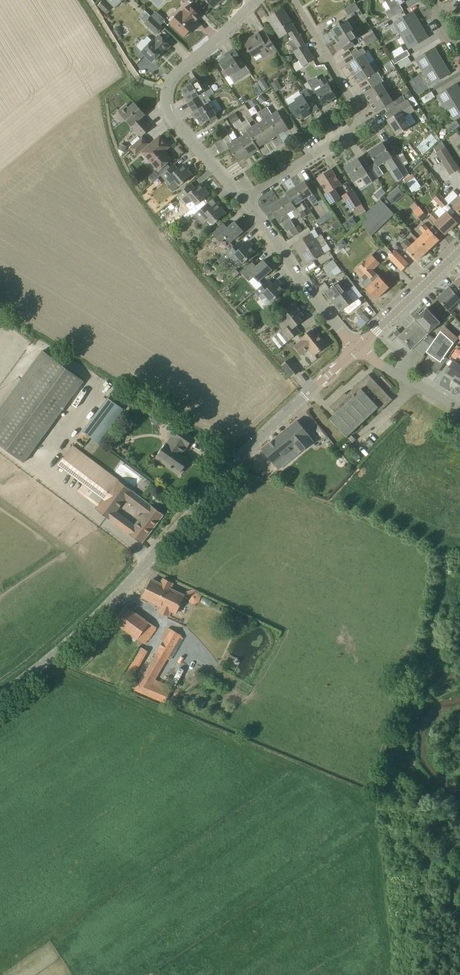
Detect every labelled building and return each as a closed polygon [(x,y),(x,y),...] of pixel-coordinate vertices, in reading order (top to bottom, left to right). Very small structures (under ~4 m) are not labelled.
[(104,0),(103,0),(98,5),(101,8),(106,3),(104,0)] [(348,15),(359,9),(355,3),(345,9),(348,15)] [(171,24),(184,37),(191,29),(189,27),(200,16),(188,4),(181,11),(180,10),(169,22),(171,24)] [(283,9),(268,18),(281,37),(290,32),(300,48),(295,52),(300,60),(292,65),(296,71),(302,68),(302,67),(314,59),(283,9)] [(402,36),(420,24),(413,12),(394,23),(402,36)] [(162,27),(160,25),(151,16),(144,23),(156,34),(162,27)] [(336,39),(352,29),(347,20),(331,30),(336,39)] [(409,48),(428,37),(420,24),(402,36),(409,48)] [(338,51),(356,39),(358,38),(352,29),(336,39),(338,42),(334,44),(338,51)] [(367,45),(377,38),(373,33),(363,39),(367,45)] [(276,49),(267,34),(261,37),(260,35),(256,38),(255,35),(244,42),(253,56),(259,52),(263,58),(276,49)] [(170,46),(160,36),(154,43),(152,41),(148,37),(145,40),(142,41),(138,45),(138,48),(153,62),(162,53),(163,54),(170,46)] [(369,51),(366,53),(362,47),(352,53),(355,59),(347,65),(353,74),(369,64),(375,60),(369,51)] [(239,79),(249,72),(241,59),(234,48),(227,53),(228,55),(219,61),(225,70),(223,71),(227,78),(235,73),(239,79)] [(424,72),(442,61),(435,48),(416,59),(424,72)] [(393,65),(408,57),(405,52),(390,60),(393,65)] [(401,69),(411,63),(408,58),(398,64),(401,69)] [(431,85),(450,73),(442,61),(424,72),(431,85)] [(374,73),(369,64),(353,74),(359,83),(368,77),(371,83),(381,76),(377,71),(374,73)] [(421,73),(407,81),(415,94),(428,86),(421,73)] [(370,102),(387,92),(381,83),(384,81),(381,76),(371,83),(374,88),(365,93),(370,102)] [(214,95),(213,94),(207,82),(201,86),(196,77),(189,81),(191,84),(183,89),(187,96),(185,97),(192,108),(209,97),(214,95)] [(319,80),(317,77),(305,84),(308,88),(311,95),(316,92),(325,106),(332,101),(331,99),(336,96),(325,77),(319,80)] [(277,80),(271,84),(276,91),(282,88),(277,80)] [(311,95),(308,88),(305,84),(304,84),(307,89),(301,93),(300,91),(285,99),(297,118),(302,115),(304,118),(312,113),(309,108),(311,107),(307,102),(313,99),(311,95)] [(459,99),(459,90),(456,84),(438,95),(445,108),(459,99)] [(393,102),(387,92),(370,102),(376,112),(384,107),(388,112),(394,107),(399,105),(396,100),(393,102)] [(425,104),(435,97),(431,92),(421,98),(425,104)] [(261,94),(257,100),(262,104),(267,99),(261,94)] [(399,104),(406,99),(403,94),(396,99),(399,104)] [(209,97),(192,108),(194,112),(192,113),(193,116),(196,115),(201,124),(208,119),(211,122),(219,117),(209,102),(211,101),(209,97)] [(459,117),(459,99),(445,108),(453,121),(459,117)] [(398,135),(410,127),(416,123),(410,114),(414,111),(407,100),(399,105),(394,107),(398,113),(388,120),(398,135)] [(145,114),(135,103),(129,108),(126,105),(119,112),(125,119),(132,127),(133,126),(142,135),(151,127),(142,117),(145,114)] [(272,114),(268,107),(263,110),(278,134),(288,128),(279,112),(274,115),(273,113),(272,114)] [(268,141),(278,134),(263,110),(258,113),(263,120),(257,123),(268,141)] [(251,127),(247,119),(242,122),(259,150),(259,149),(258,147),(268,141),(257,123),(251,127)] [(459,126),(457,121),(447,128),(450,133),(459,126)] [(249,156),(259,150),(242,122),(243,125),(239,127),(243,135),(238,138),(249,156)] [(232,142),(228,134),(223,137),(238,162),(249,156),(238,138),(232,142)] [(167,163),(172,159),(162,148),(167,143),(160,136),(143,151),(160,170),(167,163)] [(137,154),(149,143),(143,137),(131,148),(137,154)] [(446,146),(445,147),(442,140),(434,148),(437,152),(436,153),(450,175),(459,169),(446,146)] [(378,165),(386,161),(399,182),(408,172),(394,150),(390,153),(382,143),(369,151),(378,165)] [(119,148),(118,149),(119,150),(123,152),(125,152),(127,147),(121,144),(119,148)] [(365,169),(358,158),(345,167),(353,180),(360,176),(366,184),(376,177),(369,166),(365,169)] [(159,170),(163,175),(171,167),(167,163),(160,170),(159,170)] [(192,174),(188,169),(189,168),(184,163),(176,171),(172,166),(171,167),(163,175),(162,175),(171,185),(175,181),(180,186),(192,174)] [(330,203),(341,196),(336,187),(341,184),(332,169),(321,176),(322,178),(319,180),(327,193),(325,195),(330,203)] [(412,193),(421,187),(412,173),(403,179),(412,193)] [(317,201),(305,181),(296,186),(303,199),(308,196),(313,203),(317,201)] [(209,194),(205,188),(206,187),(201,183),(193,190),(190,186),(180,196),(188,205),(193,200),(197,205),(209,194)] [(288,195),(299,213),(304,210),(299,202),(303,199),(296,186),(286,192),(288,195)] [(356,216),(365,210),(353,190),(343,196),(356,216)] [(393,204),(399,198),(393,192),(387,197),(393,204)] [(286,213),(287,213),(292,210),(297,218),(300,216),(288,195),(279,201),(286,213)] [(443,208),(447,203),(440,195),(435,200),(443,208)] [(459,213),(459,198),(458,196),(451,203),(459,213)] [(393,215),(378,200),(362,215),(364,221),(362,224),(371,237),(393,215)] [(290,217),(287,213),(286,213),(279,201),(269,206),(280,223),(290,217)] [(226,213),(222,208),(222,207),(218,202),(210,209),(207,206),(196,215),(203,224),(209,219),(214,224),(226,213)] [(422,222),(427,217),(419,207),(414,211),(422,222)] [(457,223),(446,211),(439,217),(433,211),(428,216),(445,234),(457,223)] [(243,231),(235,221),(226,229),(223,225),(213,234),(221,243),(227,238),(231,242),(243,231)] [(428,250),(439,239),(424,223),(420,227),(425,233),(418,240),(428,250)] [(296,227),(295,226),(290,229),(294,236),(299,233),(296,227)] [(314,238),(311,233),(293,244),(300,254),(324,239),(321,234),(314,238)] [(327,244),(324,239),(300,254),(306,265),(324,254),(320,248),(327,244)] [(407,239),(402,244),(417,260),(428,250),(418,240),(417,239),(411,244),(407,239)] [(251,247),(253,245),(249,240),(244,245),(241,242),(226,255),(219,261),(223,266),(230,259),(238,267),(242,263),(255,252),(251,247)] [(402,270),(409,264),(400,255),(401,255),(396,250),(389,257),(402,270)] [(389,287),(373,270),(380,263),(372,255),(356,270),(363,279),(367,276),(369,278),(363,284),(377,299),(389,287)] [(249,281),(254,276),(259,281),(272,269),(264,260),(254,268),(251,264),(242,272),(249,281)] [(333,260),(324,267),(329,274),(339,267),(333,260)] [(234,277),(239,273),(236,269),(231,274),(234,277)] [(339,282),(326,292),(333,302),(355,285),(347,276),(340,282),(339,282)] [(268,281),(263,286),(258,291),(255,293),(262,300),(266,297),(270,302),(267,305),(271,310),(282,299),(279,295),(284,291),(280,285),(282,283),(278,279),(271,285),(268,281)] [(349,313),(362,303),(351,289),(355,286),(355,285),(333,302),(340,311),(344,308),(348,313),(349,313)] [(459,298),(450,287),(438,298),(447,308),(452,312),(457,306),(459,310),(459,298)] [(282,331),(289,340),(299,332),(295,326),(302,321),(300,318),(301,316),(298,312),(300,311),(295,304),(279,315),(288,327),(282,331)] [(430,345),(435,339),(427,334),(441,321),(427,307),(415,319),(397,337),(410,351),(422,339),(430,345)] [(356,323),(360,328),(370,319),(365,314),(362,318),(356,323)] [(319,339),(312,330),(300,339),(302,342),(296,347),(301,354),(309,348),(314,355),(327,345),(321,338),(319,339)] [(441,362),(454,343),(440,331),(435,339),(430,345),(426,352),(441,362)] [(309,359),(314,355),(308,349),(304,353),(309,359)] [(84,381),(50,355),(0,423),(0,444),(24,462),(84,381)] [(291,376),(298,370),(289,358),(282,364),(291,376)] [(453,360),(445,373),(458,381),(457,383),(459,385),(459,364),(453,360)] [(392,399),(369,374),(347,394),(345,393),(330,407),(336,413),(330,418),(347,437),(377,409),(379,411),(392,399)] [(99,442),(124,409),(108,397),(83,431),(99,442)] [(296,448),(300,453),(313,443),(308,436),(309,436),(306,432),(297,420),(262,449),(273,462),(275,465),(296,448)] [(187,447),(193,437),(176,425),(169,435),(171,436),(156,457),(179,473),(189,459),(181,454),(187,446),(187,447)] [(104,499),(97,508),(116,523),(142,543),(164,514),(119,479),(74,444),(58,464),(104,499)] [(356,462),(361,458),(355,452),(351,456),(356,462)] [(169,589),(172,583),(164,579),(161,584),(152,579),(147,588),(178,603),(182,594),(169,589)] [(174,611),(178,603),(147,588),(143,597),(161,606),(158,611),(165,616),(169,609),(174,611)] [(191,593),(189,597),(190,601),(195,603),(199,602),(201,598),(199,593),(195,591),(191,593)] [(146,642),(156,627),(148,622),(126,606),(115,621),(138,637),(146,642)] [(234,623),(241,627),(242,625),(246,627),(249,622),(244,620),(245,619),(237,616),(234,623)] [(164,702),(170,690),(153,682),(181,634),(171,628),(136,689),(164,702)] [(139,647),(137,653),(144,656),(147,650),(139,647)]
